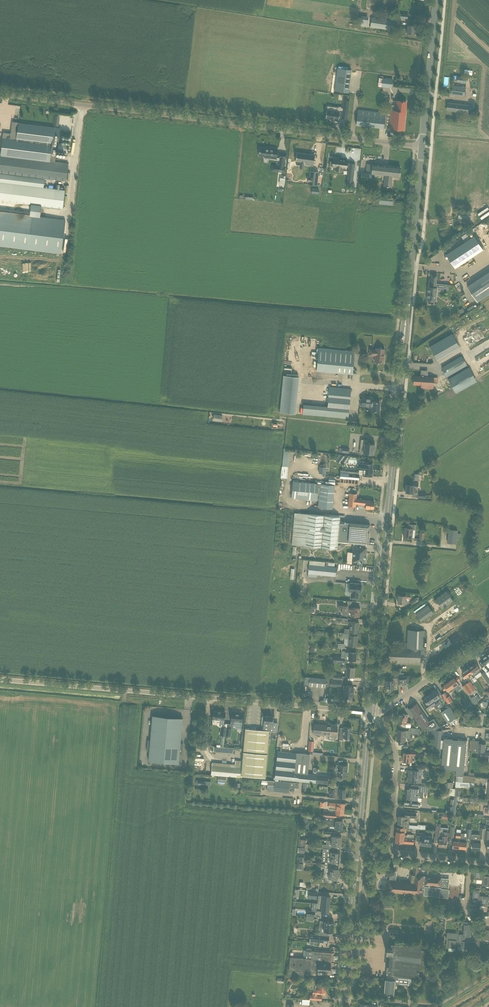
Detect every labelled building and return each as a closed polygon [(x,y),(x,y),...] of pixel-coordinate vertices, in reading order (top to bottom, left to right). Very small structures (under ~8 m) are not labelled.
[(359,25),(368,26),(370,16),(361,15),(359,25)] [(394,30),(396,21),(372,17),(371,26),(394,30)] [(415,26),(410,25),(408,25),(407,28),(403,28),(403,33),(414,34),(415,26)] [(337,68),(334,91),(348,93),(352,70),(337,68)] [(381,87),(393,88),(393,79),(382,78),(381,87)] [(466,87),(453,86),(452,94),(465,96),(466,87)] [(405,111),(406,101),(397,100),(396,109),(391,109),(391,113),(358,110),(356,125),(404,130),(406,111),(405,111)] [(463,104),(453,103),(448,103),(447,110),(452,111),(462,112),(463,104)] [(473,105),(463,104),(462,112),(472,113),(473,105)] [(338,119),(340,111),(339,111),(339,108),(336,108),(337,106),(332,106),(331,109),(327,109),(326,117),(333,118),(338,119)] [(3,133),(1,152),(5,153),(5,156),(50,161),(54,127),(18,123),(18,126),(12,125),(11,134),(3,133)] [(54,127),(50,161),(55,162),(56,152),(67,153),(68,144),(58,143),(60,128),(54,127)] [(260,147),(259,156),(264,156),(264,158),(269,158),(269,157),(276,158),(277,149),(272,148),(272,149),(260,147)] [(32,215),(33,205),(38,205),(38,208),(40,208),(43,208),(43,207),(60,209),(60,208),(63,208),(65,191),(41,188),(43,178),(66,181),(68,163),(55,162),(50,161),(5,156),(5,153),(1,152),(0,152),(0,211),(32,215)] [(307,166),(313,166),(315,156),(297,154),(296,162),(301,163),(300,164),(308,164),(307,166)] [(272,165),(271,171),(285,172),(285,167),(284,167),(285,159),(279,158),(279,160),(278,166),(272,165)] [(330,160),(329,166),(335,167),(335,170),(342,171),(342,168),(346,168),(346,167),(348,168),(346,183),(352,183),(355,163),(349,163),(347,163),(347,160),(338,159),(338,158),(333,158),(333,161),(330,160)] [(367,163),(366,168),(366,173),(386,175),(384,186),(391,187),(392,176),(399,177),(400,167),(367,163)] [(308,177),(307,181),(309,182),(309,185),(315,185),(317,185),(318,172),(310,171),(310,173),(310,177),(308,177)] [(363,194),(362,205),(377,206),(378,196),(363,194)] [(282,203),(283,196),(274,195),(272,201),(282,203)] [(61,254),(65,219),(32,215),(0,211),(0,246),(61,254)] [(444,255),(447,259),(449,258),(455,268),(459,265),(484,249),(474,235),(446,254),(444,255)] [(488,294),(488,272),(467,286),(478,302),(488,294)] [(428,287),(427,300),(429,300),(434,301),(436,301),(437,287),(436,287),(436,283),(437,274),(431,274),(430,287),(428,287)] [(451,334),(429,346),(437,360),(459,347),(451,334)] [(354,350),(349,349),(318,346),(316,369),(352,374),(354,350)] [(375,361),(383,362),(384,349),(376,348),(376,349),(370,349),(369,355),(375,355),(375,361)] [(466,365),(461,356),(441,367),(446,376),(466,365)] [(456,392),(476,381),(468,368),(448,380),(456,392)] [(414,376),(413,384),(421,384),(421,388),(426,388),(433,389),(433,383),(438,383),(438,377),(434,377),(426,377),(426,370),(421,370),(420,376),(419,376),(414,376)] [(299,375),(283,374),(279,411),(295,413),(299,375)] [(302,414),(348,418),(351,388),(329,386),(327,404),(327,405),(303,403),(302,414)] [(361,406),(368,407),(368,406),(369,407),(369,410),(379,411),(379,402),(373,401),(372,401),(372,398),(362,397),(361,406)] [(361,439),(359,452),(367,453),(368,455),(370,454),(373,454),(374,448),(375,448),(375,444),(368,443),(368,440),(361,439)] [(346,456),(338,455),(335,459),(340,463),(346,456)] [(360,461),(360,464),(360,463),(359,469),(363,469),(363,475),(372,476),(372,471),(372,465),(368,464),(368,462),(360,461)] [(329,485),(318,483),(293,481),(291,498),(316,500),(318,500),(318,507),(327,508),(332,509),(334,485),(329,485)] [(405,484),(405,491),(406,491),(406,492),(411,492),(413,493),(412,493),(417,493),(418,482),(414,482),(413,484),(410,483),(410,485),(406,485),(405,484)] [(350,493),(349,505),(355,506),(355,504),(366,505),(365,508),(370,509),(370,508),(373,508),(374,502),(371,501),(371,500),(356,498),(356,494),(350,493)] [(338,542),(363,544),(368,545),(370,524),(365,524),(339,522),(340,517),(294,513),(292,545),(337,549),(338,542)] [(413,528),(414,528),(414,525),(414,524),(407,524),(407,527),(407,528),(404,527),(404,537),(412,538),(412,533),(413,528)] [(448,529),(447,543),(457,543),(457,537),(460,538),(461,533),(458,533),(458,530),(448,529)] [(351,563),(351,562),(357,562),(357,563),(358,563),(358,564),(359,564),(360,563),(366,563),(366,561),(365,561),(366,555),(365,555),(365,553),(366,553),(366,548),(361,547),(353,546),(352,552),(347,552),(346,563),(351,563)] [(308,577),(316,577),(317,575),(336,576),(337,567),(309,564),(308,577)] [(469,586),(465,581),(460,585),(463,590),(469,586)] [(361,584),(356,583),(350,582),(349,591),(351,592),(350,598),(353,598),(358,599),(359,592),(360,593),(361,584)] [(453,600),(446,591),(435,599),(442,608),(453,600)] [(410,598),(410,595),(405,594),(405,596),(398,595),(398,602),(405,603),(405,598),(410,598)] [(416,597),(410,602),(412,606),(418,601),(416,597)] [(346,610),(346,615),(348,615),(351,616),(354,616),(359,616),(360,608),(355,607),(349,607),(348,611),(346,610)] [(431,612),(428,607),(418,614),(420,618),(431,612)] [(345,633),(354,634),(354,632),(358,633),(359,622),(351,621),(350,629),(344,629),(344,633),(345,633)] [(389,650),(388,659),(396,659),(396,663),(420,664),(420,659),(420,654),(425,654),(425,648),(423,648),(424,638),(424,636),(424,630),(408,630),(408,647),(402,647),(397,647),(397,650),(389,650)] [(342,632),(342,638),(344,638),(344,644),(345,644),(349,644),(349,645),(352,645),(357,646),(357,635),(354,635),(354,634),(345,633),(344,633),(342,632)] [(344,663),(345,659),(355,660),(356,653),(350,652),(350,650),(345,649),(345,657),(333,656),(333,657),(330,657),(330,661),(333,661),(333,662),(342,663),(344,663)] [(480,660),(483,664),(484,665),(486,664),(488,668),(488,667),(488,657),(487,655),(480,660)] [(342,663),(342,669),(346,670),(345,676),(353,677),(353,672),(354,672),(355,668),(350,667),(348,667),(348,665),(344,665),(344,663),(342,663)] [(476,663),(469,668),(473,673),(474,676),(475,676),(480,672),(479,670),(480,669),(479,667),(476,663)] [(469,676),(473,673),(469,668),(462,672),(468,681),(470,679),(469,676)] [(386,688),(389,688),(390,689),(394,689),(394,686),(398,685),(409,684),(409,683),(408,676),(397,677),(393,678),(393,680),(386,681),(386,688)] [(308,686),(325,687),(326,679),(305,677),(309,677),(308,686)] [(455,678),(450,681),(454,687),(459,683),(457,681),(460,679),(458,677),(455,679),(455,678)] [(341,684),(341,680),(330,679),(330,686),(342,687),(342,692),(343,693),(343,697),(347,697),(347,698),(350,699),(350,697),(352,698),(353,686),(341,684)] [(443,688),(444,690),(447,688),(449,690),(451,689),(452,691),(455,689),(454,687),(450,681),(445,685),(445,686),(443,688)] [(472,692),(476,689),(470,681),(466,683),(472,692)] [(468,694),(472,692),(466,683),(462,686),(468,694)] [(442,695),(439,690),(437,692),(435,690),(432,692),(433,693),(430,694),(440,707),(442,706),(440,702),(441,702),(440,700),(444,697),(442,695)] [(449,696),(446,692),(442,695),(444,697),(448,703),(453,700),(450,696),(449,696)] [(425,698),(426,700),(423,702),(428,708),(431,706),(432,708),(434,706),(436,710),(440,707),(430,694),(425,698)] [(421,726),(423,729),(428,729),(435,730),(440,727),(434,718),(429,722),(417,704),(409,709),(412,713),(419,722),(421,726)] [(450,707),(441,713),(448,723),(457,717),(456,716),(454,713),(450,707)] [(213,711),(213,716),(212,721),(219,722),(219,724),(223,724),(224,720),(225,712),(213,711)] [(231,724),(230,728),(232,728),(241,729),(243,714),(232,713),(231,724)] [(150,750),(149,760),(179,763),(180,753),(183,753),(184,743),(181,743),(183,718),(173,717),(173,715),(163,714),(163,716),(153,715),(151,740),(148,740),(147,750),(150,750)] [(401,727),(406,727),(406,724),(411,724),(412,721),(407,720),(408,714),(403,714),(403,716),(399,715),(399,723),(401,723),(401,727)] [(273,716),(265,715),(263,730),(269,731),(269,728),(273,728),(274,719),(272,719),(273,716)] [(314,724),(313,734),(326,735),(329,735),(329,739),(335,740),(336,736),(337,726),(314,724)] [(343,730),(340,730),(339,739),(343,740),(343,737),(351,738),(352,727),(344,726),(343,730)] [(410,738),(411,733),(419,734),(419,729),(410,728),(409,732),(406,731),(398,730),(397,741),(405,741),(406,738),(410,738)] [(269,731),(263,730),(245,729),(242,768),(239,768),(239,760),(235,760),(235,764),(212,762),(211,775),(236,777),(237,775),(265,778),(269,731)] [(456,774),(464,775),(467,741),(444,738),(444,740),(441,740),(442,730),(435,730),(434,737),(434,741),(433,745),(433,748),(443,748),(443,754),(442,757),(442,760),(441,765),(441,768),(452,769),(455,770),(457,770),(456,774)] [(479,740),(470,740),(469,751),(481,751),(485,752),(485,744),(479,743),(479,740)] [(320,775),(316,775),(308,773),(310,754),(307,754),(277,751),(274,778),(322,784),(327,784),(328,779),(320,778),(320,775)] [(421,756),(421,752),(411,751),(411,753),(404,752),(403,762),(412,762),(413,755),(421,756)] [(345,777),(346,772),(347,772),(348,765),(343,765),(340,765),(338,765),(338,767),(336,767),(335,767),(334,767),(334,771),(335,772),(337,773),(337,776),(338,776),(337,778),(338,779),(339,780),(340,780),(342,779),(342,778),(343,777),(345,777)] [(408,781),(413,781),(421,782),(422,767),(416,767),(416,770),(410,770),(410,773),(411,773),(410,776),(409,776),(408,781)] [(473,788),(474,776),(464,775),(456,774),(456,782),(456,783),(455,788),(455,795),(455,796),(461,797),(462,787),(473,788)] [(274,791),(289,792),(289,791),(294,791),(295,788),(299,788),(299,783),(290,782),(275,780),(275,781),(268,780),(267,785),(274,785),(274,791)] [(329,790),(329,795),(330,795),(329,797),(339,798),(339,797),(345,797),(345,789),(339,788),(339,786),(331,786),(330,788),(330,790),(329,790)] [(423,792),(423,788),(408,787),(408,789),(406,789),(404,806),(419,808),(419,801),(418,801),(418,797),(423,798),(424,792),(423,792)] [(329,802),(328,806),(332,807),(332,810),(336,810),(335,814),(343,814),(344,804),(329,802)] [(401,827),(407,828),(412,828),(416,829),(426,829),(426,826),(419,825),(409,825),(410,824),(409,824),(409,820),(410,821),(410,817),(416,818),(416,813),(406,812),(405,816),(399,816),(398,823),(402,823),(401,827)] [(323,816),(322,820),(330,821),(332,821),(331,824),(329,824),(329,828),(330,828),(334,829),(337,829),(342,829),(343,821),(338,821),(336,821),(336,817),(331,817),(323,816)] [(461,833),(460,848),(466,848),(468,836),(471,837),(472,827),(468,826),(467,833),(467,837),(464,836),(465,833),(461,833)] [(401,827),(397,827),(396,842),(414,843),(414,838),(414,835),(408,834),(407,837),(405,837),(405,832),(407,832),(407,828),(401,827)] [(439,839),(439,841),(439,846),(447,846),(447,843),(449,843),(449,840),(447,840),(448,837),(450,837),(450,832),(448,832),(448,829),(444,828),(443,832),(443,840),(439,839)] [(422,844),(432,845),(432,836),(425,835),(425,833),(418,832),(417,840),(422,840),(422,844)] [(480,850),(481,845),(481,843),(481,839),(473,838),(473,842),(473,844),(472,849),(480,850)] [(323,848),(329,848),(335,849),(335,846),(340,846),(341,841),(332,840),(331,845),(322,844),(322,848),(323,848)] [(329,848),(328,851),(325,851),(325,856),(339,857),(340,852),(335,852),(335,849),(329,848)] [(328,864),(333,865),(334,862),(339,862),(339,861),(340,861),(340,858),(339,858),(339,857),(325,856),(324,864),(325,864),(328,864)] [(324,872),(338,874),(338,868),(333,868),(333,865),(328,864),(325,864),(324,872)] [(390,871),(389,880),(388,880),(387,891),(403,892),(403,893),(407,894),(407,893),(422,894),(422,893),(425,894),(424,894),(440,896),(440,897),(448,897),(449,882),(440,881),(440,877),(426,876),(418,876),(418,874),(419,867),(415,866),(414,873),(411,873),(410,882),(396,881),(397,872),(390,871)] [(477,882),(482,883),(483,875),(481,875),(482,870),(475,869),(474,879),(477,879),(477,882)] [(325,878),(325,881),(332,882),(332,878),(337,879),(338,874),(324,872),(323,878),(325,878)] [(308,898),(316,899),(317,891),(309,890),(308,898)] [(480,900),(480,896),(480,893),(480,890),(473,890),(472,899),(480,900)] [(322,904),(329,905),(330,896),(322,896),(318,896),(318,899),(318,903),(322,904)] [(480,896),(480,900),(481,900),(480,904),(480,907),(480,909),(484,909),(484,906),(488,906),(488,896),(480,896)] [(328,913),(329,905),(322,904),(318,903),(316,903),(315,908),(317,908),(317,912),(328,913)] [(310,933),(310,940),(329,942),(329,934),(327,934),(328,931),(329,931),(329,930),(333,931),(334,927),(334,924),(334,921),(325,920),(320,920),(320,926),(324,926),(324,934),(310,933)] [(458,933),(458,940),(461,941),(460,944),(462,944),(462,948),(470,949),(472,925),(468,924),(468,922),(463,921),(463,924),(464,924),(463,934),(460,934),(458,933)] [(389,970),(390,970),(390,975),(395,976),(401,976),(402,971),(418,973),(418,971),(423,971),(425,950),(420,950),(420,947),(402,946),(402,945),(398,945),(398,946),(393,945),(394,940),(397,937),(397,934),(395,932),(392,932),(390,934),(389,937),(392,939),(391,947),(386,947),(386,951),(391,952),(390,955),(388,955),(387,959),(390,960),(389,970)] [(446,944),(446,947),(449,947),(449,950),(456,951),(456,948),(456,944),(459,944),(460,944),(461,941),(458,940),(458,933),(447,933),(446,943),(446,944)] [(323,972),(325,972),(330,972),(330,963),(331,962),(331,955),(330,955),(330,953),(318,952),(319,950),(314,950),(314,951),(303,950),(303,958),(290,957),(289,969),(288,969),(287,975),(304,976),(304,974),(310,974),(310,972),(318,973),(318,972),(323,972)] [(395,976),(390,975),(389,979),(385,979),(384,994),(393,995),(394,990),(394,984),(408,985),(409,977),(401,976),(395,976)] [(325,994),(326,984),(317,983),(313,983),(313,990),(312,990),(312,995),(310,995),(309,999),(317,999),(317,994),(325,994)]
